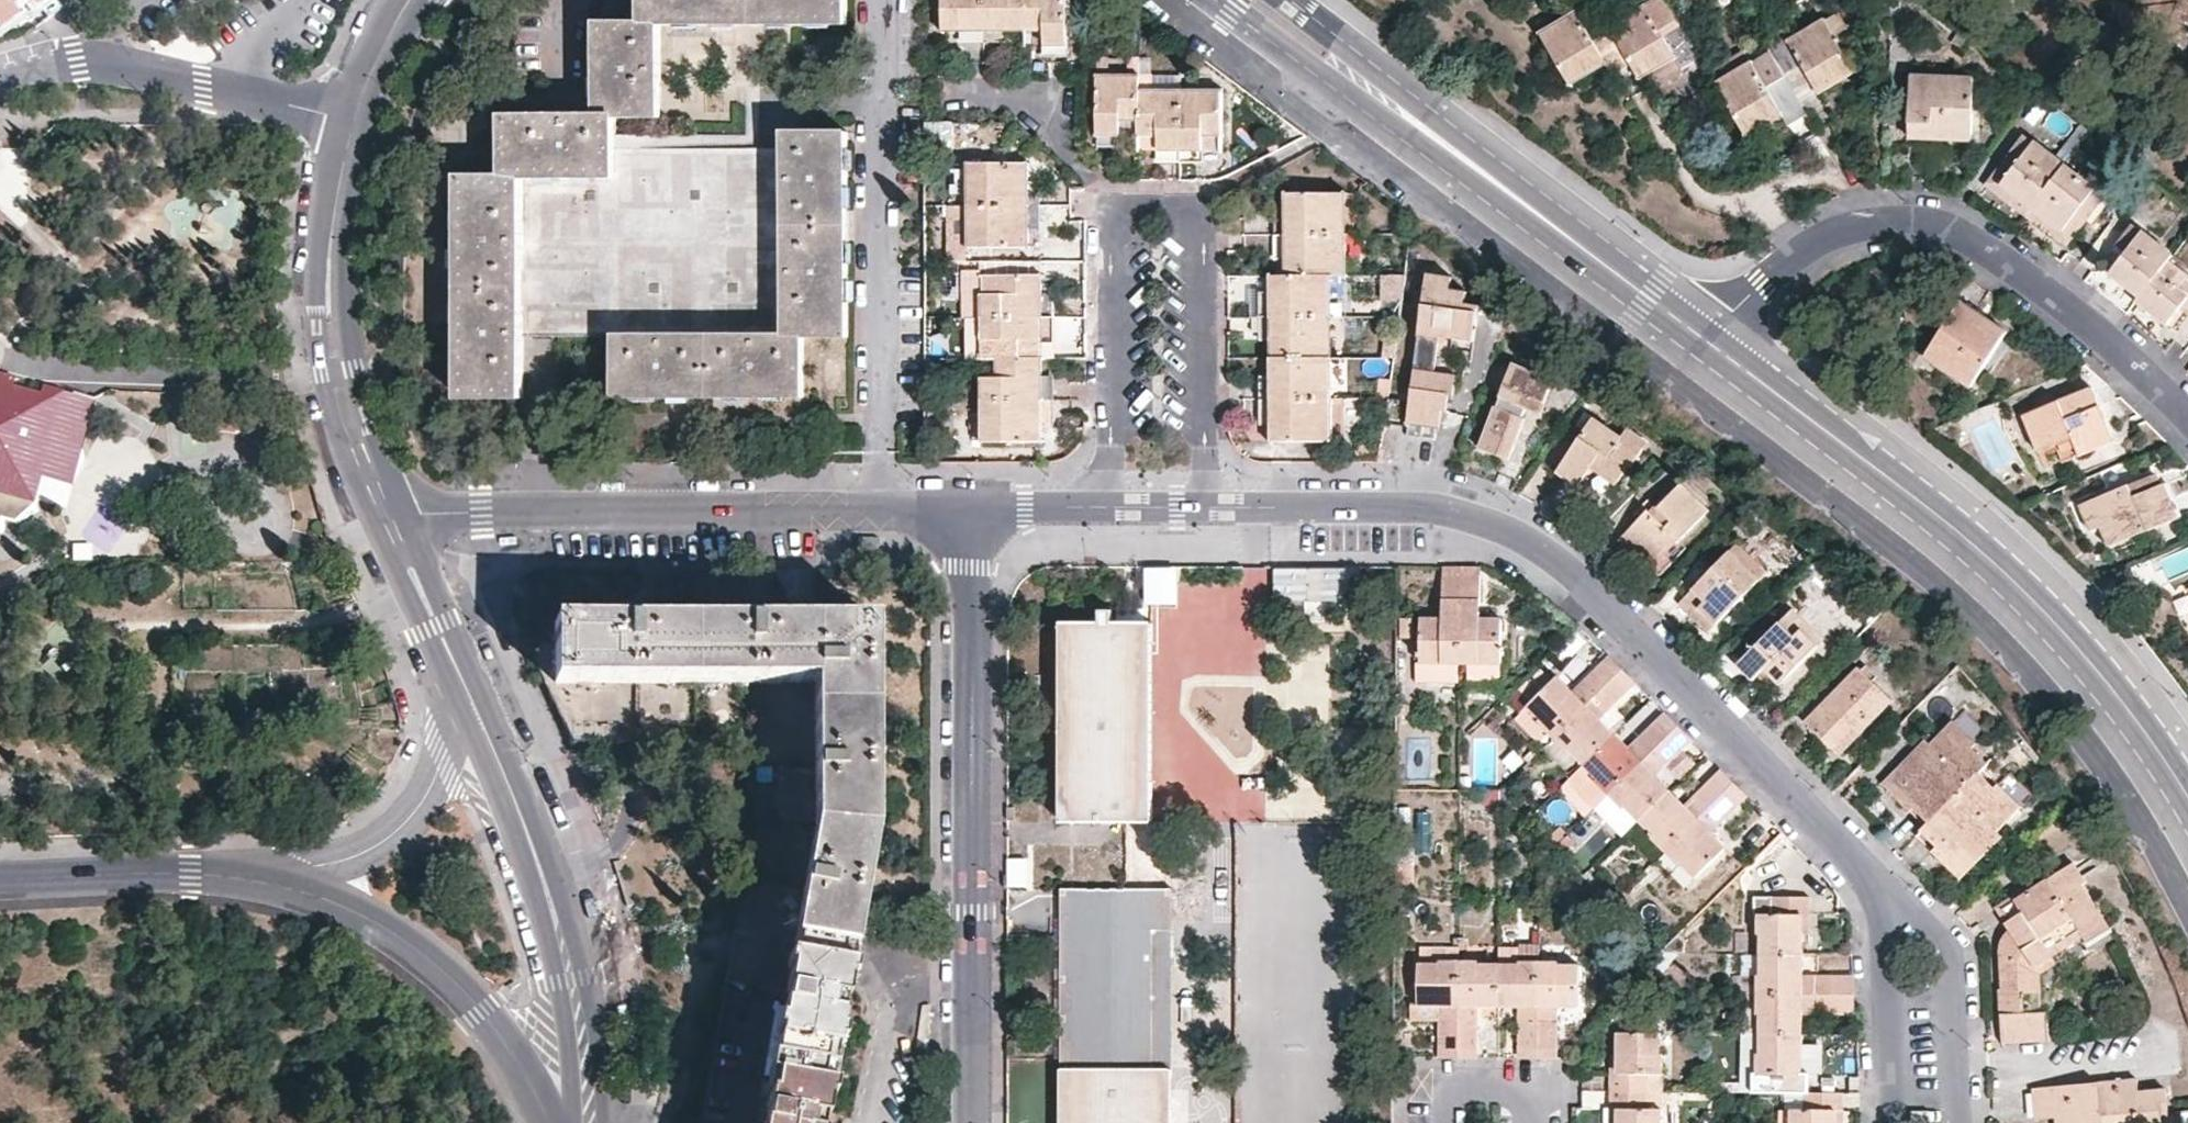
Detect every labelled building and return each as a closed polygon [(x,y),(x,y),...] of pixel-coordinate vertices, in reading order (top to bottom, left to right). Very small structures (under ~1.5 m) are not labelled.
[(17,7),(27,0),(0,0),(0,20),(17,7)] [(34,3),(31,4),(35,10),(43,4),(40,0),(32,0),(34,3)] [(457,396),(519,395),(521,176),(614,176),(614,150),(614,115),(659,115),(659,23),(847,23),(847,0),(641,0),(641,23),(595,22),(594,73),(593,115),(503,115),(502,176),(457,176),(457,304),(457,396)] [(981,0),(940,0),(940,27),(959,26),(980,26),(981,0)] [(1021,26),(1021,0),(981,0),(980,26),(1000,26),(1021,26)] [(1021,26),(1041,26),(1041,43),(1063,43),(1064,0),(1021,0),(1021,26)] [(1624,53),(1631,64),(1638,76),(1675,56),(1693,46),(1666,0),(1657,0),(1608,27),(1624,53)] [(17,7),(0,20),(0,26),(2,29),(22,14),(17,7)] [(1820,92),(1856,72),(1841,45),(1853,39),(1839,14),(1790,43),(1804,66),(1785,77),(1801,102),(1820,92)] [(1606,63),(1624,53),(1608,27),(1591,36),(1576,15),(1540,36),(1568,84),(1606,63)] [(980,38),(980,26),(959,26),(958,38),(980,38)] [(1001,38),(1000,26),(980,26),(980,38),(1001,38)] [(1785,77),(1804,66),(1790,43),(1780,26),(1761,37),(1770,52),(1785,77)] [(1063,43),(1041,43),(1040,54),(1064,54),(1063,43)] [(1699,56),(1693,46),(1675,56),(1681,66),(1699,56)] [(1716,83),(1751,63),(1742,46),(1707,66),(1716,83)] [(1801,102),(1785,77),(1770,52),(1751,63),(1716,83),(1746,132),(1782,112),(1801,102)] [(1631,64),(1624,53),(1606,63),(1613,73),(1631,64)] [(1675,56),(1638,76),(1649,93),(1685,74),(1681,66),(1675,56)] [(1174,74),(1136,75),(1136,79),(1136,91),(1174,91),(1174,74)] [(1914,74),(1912,126),(1933,127),(1933,135),(1975,138),(1977,76),(1914,74)] [(1119,136),(1136,136),(1136,91),(1136,79),(1096,79),(1096,150),(1119,150),(1119,136)] [(1136,91),(1136,136),(1136,150),(1156,149),(1156,165),(1177,165),(1178,91),(1174,91),(1136,91)] [(1178,91),(1177,165),(1199,165),(1200,151),(1219,151),(1220,92),(1178,91)] [(1820,92),(1801,102),(1807,111),(1826,101),(1820,92)] [(1801,102),(1782,112),(1789,121),(1807,111),(1801,102)] [(1933,127),(1912,126),(1911,134),(1933,135),(1933,127)] [(613,333),(614,395),(801,394),(802,337),(848,337),(848,235),(847,130),(784,130),(785,332),(695,333),(613,333)] [(2030,212),(2036,205),(2006,182),(2038,141),(2028,133),(1990,181),(2030,212)] [(2036,205),(2067,164),(2038,141),(2006,182),(2036,205)] [(970,164),(969,206),(1025,206),(1025,184),(1026,164),(970,164)] [(2097,188),(2067,164),(2036,205),(2066,229),(2097,188)] [(1025,184),(1025,206),(1038,206),(1038,184),(1025,184)] [(2066,229),(2036,205),(2030,212),(2070,243),(2107,196),(2097,188),(2066,229)] [(209,248),(238,246),(235,194),(223,195),(223,208),(207,209),(209,248)] [(1285,233),(1342,234),(1342,194),(1285,194),(1285,212),(1285,233)] [(946,203),(947,248),(964,247),(962,202),(946,203)] [(1025,206),(969,206),(969,248),(1025,247),(1025,226),(1025,206)] [(1025,206),(1025,226),(1037,226),(1038,206),(1025,206)] [(1274,212),(1274,233),(1285,233),(1285,212),(1274,212)] [(2131,251),(2145,232),(2136,226),(2121,244),(2131,251)] [(2172,259),(2175,256),(2145,232),(2131,251),(2114,273),(2143,296),(2172,259)] [(1274,252),(1285,252),(1285,233),(1274,233),(1274,252)] [(1285,276),(1329,276),(1342,276),(1342,234),(1285,233),(1285,252),(1285,276)] [(2172,259),(2143,296),(2140,301),(2169,323),(2187,301),(2187,300),(2187,271),(2172,259)] [(1427,272),(1406,423),(1411,424),(1411,419),(1427,421),(1440,423),(1442,409),(1447,409),(1449,392),(1453,393),(1456,371),(1435,367),(1439,334),(1474,338),(1479,302),(1466,300),(1467,288),(1451,285),(1451,275),(1427,272)] [(984,276),(984,316),(1041,316),(1041,295),(1042,275),(984,276)] [(1329,318),(1329,276),(1285,276),(1271,277),(1271,299),(1271,318),(1329,318)] [(1041,295),(1041,316),(1053,315),(1053,295),(1041,295)] [(1271,318),(1271,299),(1259,299),(1259,318),(1271,318)] [(1960,299),(1923,356),(1971,385),(2007,328),(1960,299)] [(1041,316),(1041,338),(1053,337),(1053,315),(1041,316)] [(1041,316),(984,316),(983,357),(998,358),(1041,358),(1041,338),(1041,316)] [(1271,336),(1271,318),(1259,318),(1259,337),(1271,336)] [(1329,358),(1329,318),(1271,318),(1271,336),(1271,358),(1329,358)] [(983,375),(983,400),(1041,399),(1041,378),(1041,358),(998,358),(997,375),(983,375)] [(1329,398),(1329,358),(1271,358),(1271,380),(1272,398),(1329,398)] [(1512,362),(1482,444),(1512,456),(1527,415),(1523,413),(1527,404),(1542,409),(1553,376),(1512,362)] [(5,533),(33,503),(28,502),(35,477),(70,487),(80,449),(94,400),(43,386),(42,393),(14,386),(16,378),(0,374),(0,532),(5,533)] [(1041,378),(1041,399),(1052,398),(1052,378),(1041,378)] [(1272,398),(1271,380),(1260,379),(1259,398),(1272,398)] [(2024,415),(2040,451),(2056,444),(2064,461),(2105,443),(2081,391),(2024,415)] [(1041,399),(1040,421),(1052,420),(1052,398),(1041,399)] [(1272,420),(1272,398),(1259,398),(1259,420),(1272,420)] [(1329,440),(1329,398),(1272,398),(1272,420),(1271,440),(1329,440)] [(1041,399),(983,400),(983,440),(1040,439),(1040,421),(1041,399)] [(1593,462),(1617,477),(1628,462),(1630,464),(1644,444),(1624,431),(1622,434),(1594,416),(1557,469),(1579,482),(1590,466),(1593,462)] [(83,469),(80,449),(70,487),(83,469)] [(1615,481),(1617,477),(1593,462),(1590,466),(1615,481)] [(2174,518),(2160,486),(2154,474),(2080,504),(2091,530),(2101,526),(2109,545),(2174,518)] [(1647,506),(1621,534),(1636,549),(1654,566),(1710,509),(1680,481),(1651,510),(1647,506)] [(2166,483),(2160,486),(2174,518),(2180,515),(2166,483)] [(35,516),(33,503),(5,533),(35,516)] [(1636,549),(1621,534),(1615,540),(1630,555),(1636,549)] [(1701,607),(1717,623),(1767,572),(1737,543),(1679,601),(1694,616),(1701,607)] [(1142,602),(1176,603),(1176,565),(1143,564),(1142,602)] [(1352,602),(1351,564),(1272,567),(1273,605),(1352,602)] [(1460,572),(1442,572),(1441,616),(1421,616),(1420,660),(1459,660),(1460,572)] [(1480,572),(1460,572),(1459,660),(1500,660),(1500,616),(1479,615),(1480,572)] [(1710,630),(1717,623),(1701,607),(1694,616),(1710,630)] [(1793,607),(1788,612),(1820,643),(1825,638),(1793,607)] [(1820,643),(1788,612),(1739,660),(1756,676),(1767,665),(1783,680),(1820,643)] [(763,1122),(824,1122),(873,827),(876,621),(819,621),(553,621),(553,642),(552,681),(813,682),(812,821),(793,939),(784,990),(763,1122)] [(1061,622),(1061,823),(1152,822),(1151,621),(1061,622)] [(552,681),(553,642),(526,642),(572,741),(754,744),(753,807),(736,928),(793,939),(812,821),(813,682),(552,681)] [(1608,659),(1605,656),(1601,661),(1616,675),(1621,670),(1608,659)] [(1616,675),(1601,661),(1582,680),(1590,700),(1616,675)] [(1854,724),(1861,730),(1892,698),(1859,666),(1805,722),(1831,748),(1854,724)] [(1631,680),(1621,670),(1616,675),(1629,688),(1633,683),(1631,680)] [(1539,721),(1553,735),(1586,704),(1571,689),(1557,674),(1526,703),(1541,718),(1539,721)] [(1629,688),(1616,675),(1590,700),(1586,704),(1553,735),(1565,748),(1569,746),(1583,761),(1613,732),(1599,716),(1629,688)] [(1571,689),(1586,704),(1590,700),(1582,680),(1571,689)] [(1666,715),(1664,714),(1659,718),(1673,731),(1678,727),(1666,715)] [(1984,765),(1992,756),(1972,737),(1951,717),(1905,764),(1903,761),(1883,783),(1910,808),(1915,801),(1933,817),(1984,765)] [(1673,731),(1659,718),(1638,740),(1646,757),(1673,731)] [(1837,755),(1861,730),(1854,724),(1831,748),(1837,755)] [(1688,737),(1678,727),(1673,731),(1687,745),(1691,740),(1688,737)] [(1687,745),(1673,731),(1646,757),(1642,762),(1609,793),(1623,807),(1625,804),(1641,820),(1670,790),(1656,775),(1687,745)] [(1595,778),(1609,793),(1642,762),(1628,747),(1613,732),(1583,761),(1597,776),(1595,778)] [(1628,747),(1642,762),(1646,757),(1638,740),(1628,747)] [(2024,804),(1984,765),(1933,817),(1927,823),(1922,827),(1937,842),(1932,848),(1961,876),(1980,855),(1978,852),(2024,804)] [(1724,773),(1722,771),(1717,775),(1730,789),(1735,784),(1724,773)] [(1730,789),(1717,775),(1685,806),(1670,790),(1641,820),(1655,833),(1651,837),(1665,851),(1698,819),(1705,813),(1730,789)] [(1747,795),(1735,784),(1730,789),(1744,802),(1749,797),(1747,795)] [(1476,805),(1500,801),(1498,786),(1473,790),(1476,805)] [(1744,802),(1730,789),(1705,813),(1723,822),(1744,802)] [(1915,801),(1910,808),(1927,823),(1933,817),(1915,801)] [(1705,813),(1698,819),(1711,833),(1723,822),(1705,813)] [(1711,833),(1698,819),(1665,851),(1679,864),(1681,862),(1696,876),(1725,847),(1711,833)] [(1916,833),(1932,848),(1937,842),(1922,827),(1916,833)] [(2085,938),(2089,945),(2113,929),(2084,886),(2088,883),(2075,862),(2029,892),(2015,901),(2023,912),(2005,924),(2010,931),(2004,939),(2001,943),(2000,947),(2000,950),(2001,978),(2056,967),(2059,965),(2054,958),(2044,941),(2074,922),(2085,938)] [(1060,1122),(1171,1122),(1172,1072),(1169,888),(1062,889),(1060,1071),(1060,1122)] [(2015,901),(2029,892),(2026,888),(1995,909),(2005,924),(2023,912),(2015,901)] [(1763,932),(1763,952),(1805,952),(1805,933),(1805,930),(1802,930),(1802,913),(1810,913),(1810,896),(1773,897),(1773,913),(1760,913),(1759,933),(1763,932)] [(1810,933),(1810,913),(1802,913),(1802,930),(1805,930),(1805,933),(1810,933)] [(2085,938),(2074,922),(2044,941),(2054,958),(2085,938)] [(728,980),(784,990),(793,939),(736,928),(728,980)] [(1420,947),(1420,961),(1439,961),(1439,957),(1460,958),(1460,947),(1420,947)] [(1520,963),(1520,959),(1540,960),(1540,949),(1500,948),(1500,962),(1520,963)] [(1848,992),(1848,972),(1804,972),(1805,952),(1763,952),(1762,973),(1759,973),(1759,992),(1848,992)] [(1460,1046),(1460,958),(1439,957),(1439,961),(1420,961),(1419,999),(1407,999),(1407,1014),(1439,1015),(1439,1046),(1460,1046)] [(1460,1046),(1481,1046),(1481,1005),(1500,1005),(1500,962),(1481,962),(1481,958),(1460,958),(1460,1046)] [(1540,1047),(1540,960),(1520,959),(1520,963),(1500,962),(1500,1005),(1519,1005),(1519,1047),(1540,1047)] [(1540,1047),(1562,1047),(1562,1007),(1580,1007),(1579,963),(1560,962),(1560,960),(1540,960),(1540,1047)] [(2054,1012),(2053,981),(2064,973),(2060,966),(2056,967),(2041,976),(2043,1013),(2049,1013),(2054,1012)] [(2043,1013),(2041,976),(2056,967),(2001,978),(2002,987),(2000,990),(2003,1045),(2050,1043),(2049,1013),(2043,1013)] [(1762,1010),(1762,1032),(1804,1033),(1804,1013),(1848,1013),(1848,992),(1759,992),(1759,1010),(1762,1010)] [(1607,1072),(1607,1089),(1648,1089),(1648,1073),(1664,1072),(1665,1051),(1661,1051),(1660,1032),(1618,1032),(1617,1053),(1620,1053),(1619,1073),(1607,1072)] [(1772,1090),(1807,1091),(1809,1092),(1809,1074),(1801,1074),(1801,1056),(1804,1056),(1804,1052),(1804,1033),(1762,1032),(1761,1052),(1759,1052),(1758,1073),(1772,1074),(1772,1090)] [(1439,1046),(1438,1054),(1447,1055),(1460,1055),(1460,1046),(1439,1046)] [(1471,1055),(1481,1055),(1481,1046),(1460,1046),(1460,1055),(1471,1055)] [(1524,1055),(1540,1056),(1540,1047),(1519,1047),(1519,1055),(1524,1055)] [(1550,1056),(1562,1056),(1562,1047),(1540,1047),(1540,1056),(1550,1056)] [(1607,1052),(1607,1072),(1619,1073),(1619,1055),(1617,1053),(1607,1052)] [(2163,1113),(2170,1112),(2169,1087),(2141,1089),(2140,1077),(2036,1086),(2038,1117),(2057,1116),(2057,1122),(2164,1122),(2163,1113)] [(1607,1107),(1620,1106),(1620,1122),(1664,1122),(1664,1106),(1648,1106),(1648,1089),(1607,1089),(1607,1107)] [(1807,1091),(1807,1109),(1792,1109),(1791,1122),(1837,1122),(1837,1108),(1844,1109),(1844,1092),(1809,1092),(1807,1091)] [(1584,1092),(1581,1107),(1601,1110),(1603,1095),(1584,1092)] [(1607,1107),(1606,1122),(1620,1122),(1620,1106),(1607,1107)]
